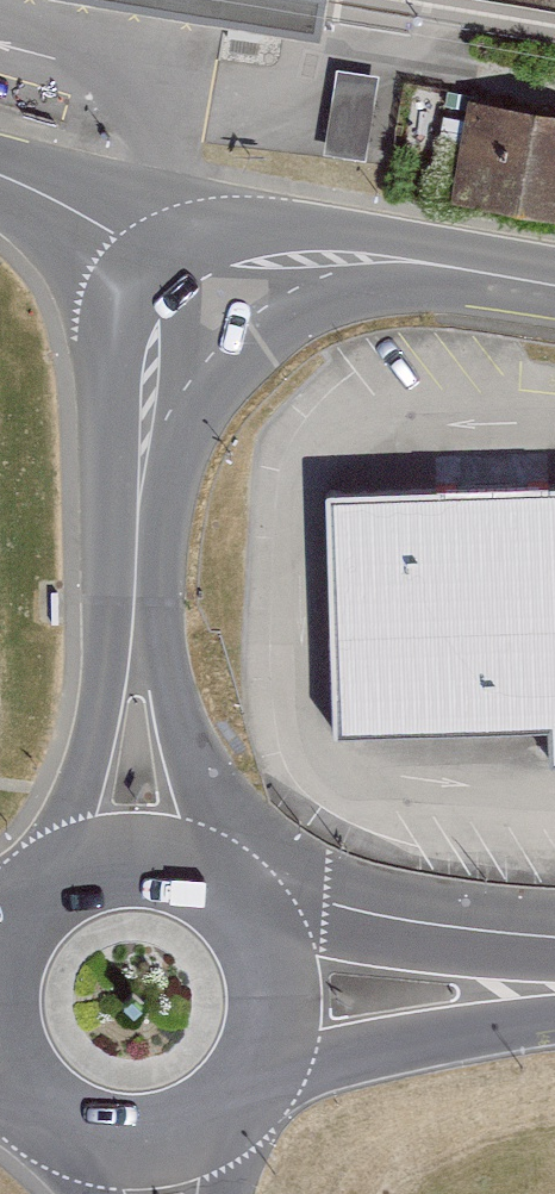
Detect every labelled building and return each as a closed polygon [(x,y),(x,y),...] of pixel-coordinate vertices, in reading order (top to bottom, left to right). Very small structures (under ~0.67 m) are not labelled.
[(476,99),(471,200),(554,204),(554,103),(476,99)] [(309,497),(316,736),(528,731),(528,771),(554,770),(554,491),(309,497)]
